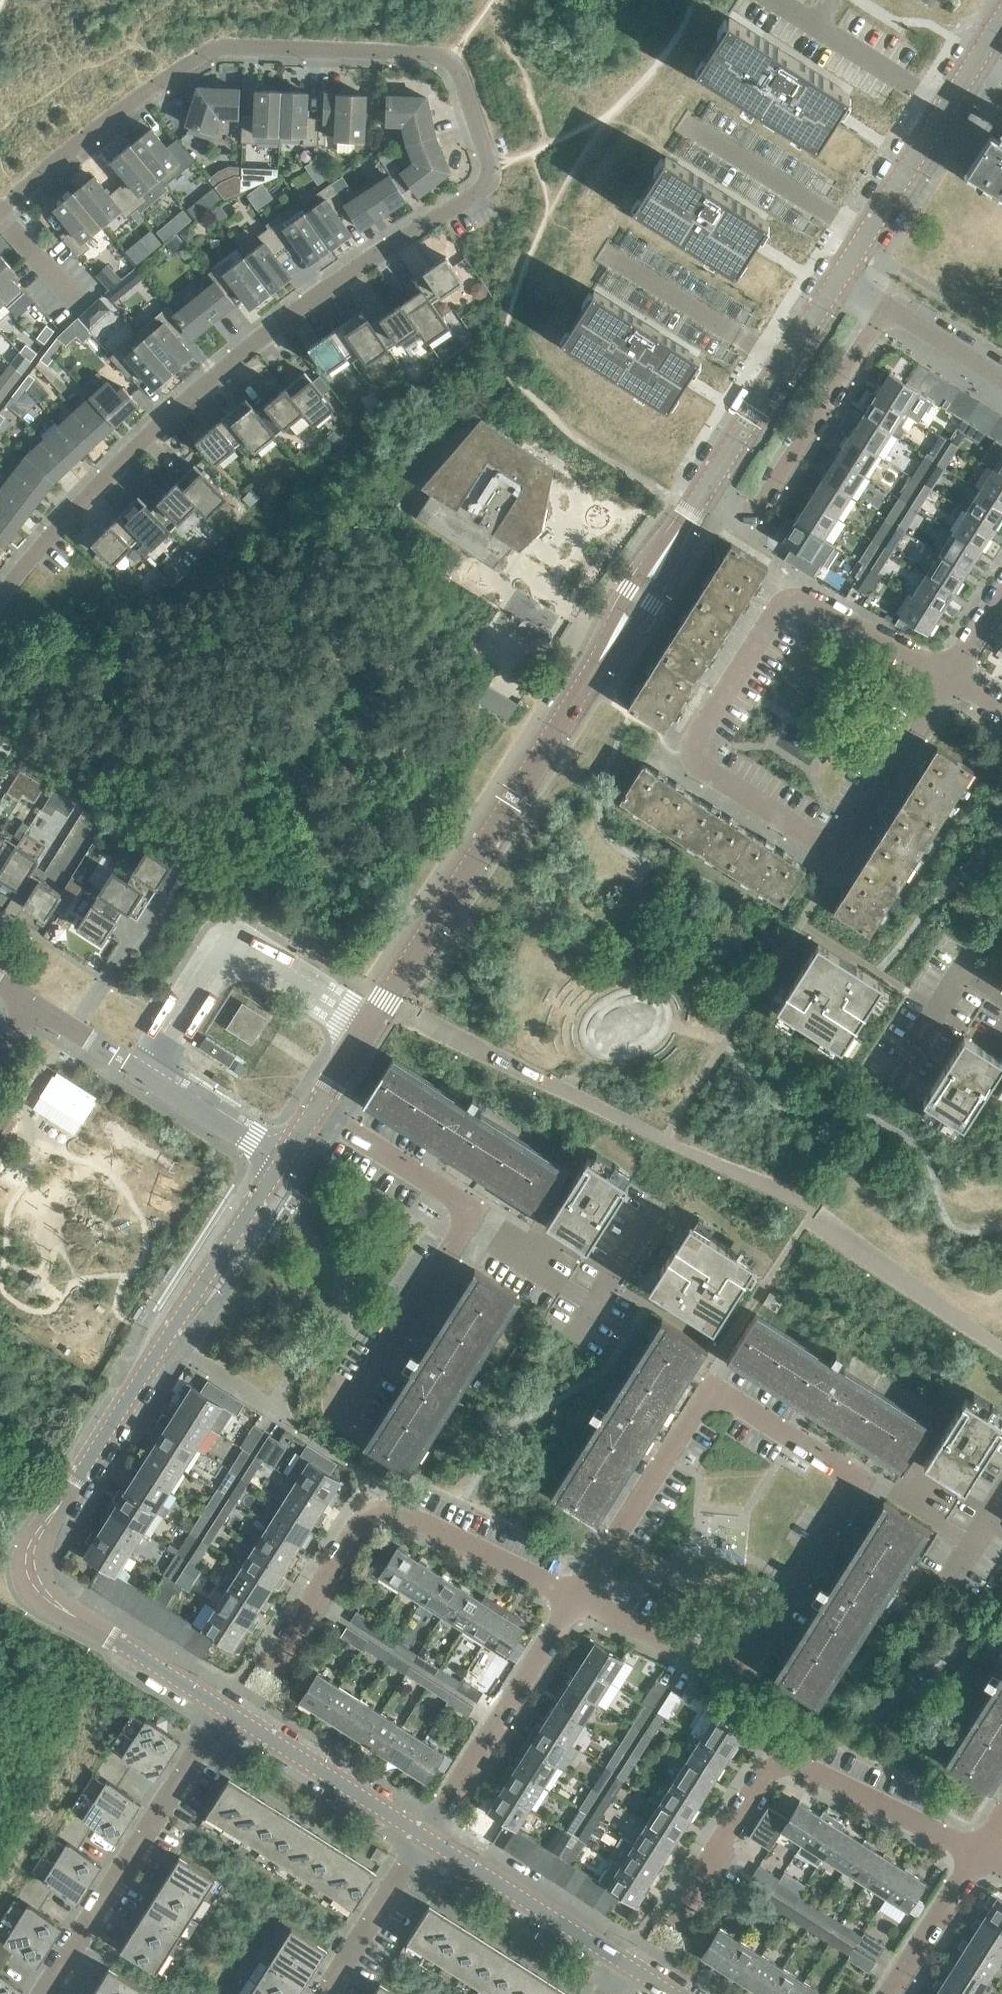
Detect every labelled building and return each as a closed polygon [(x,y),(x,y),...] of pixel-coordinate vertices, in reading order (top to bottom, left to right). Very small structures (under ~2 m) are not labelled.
[(699,63),(697,67),(712,76),(723,83),(744,96),(755,104),(766,110),(777,118),(791,127),(802,133),(817,143),(820,139),(826,129),(825,129),(833,118),(840,107),(847,96),(850,92),(729,16),(727,19),(720,30),(713,42),(709,47),(706,53),(699,63)] [(198,87),(187,124),(213,132),(219,116),(238,116),(239,88),(198,87)] [(255,133),(280,134),(282,90),(257,89),(256,115),(243,114),(242,140),(255,141),(255,133)] [(307,91),(282,90),(280,134),(305,135),(304,143),(317,144),(318,118),(306,117),(307,91)] [(365,94),(325,92),(324,133),(337,134),(337,138),(364,139),(365,94)] [(435,135),(426,97),(387,95),(387,108),(376,108),(375,122),(403,124),(408,143),(435,135)] [(132,144),(159,177),(165,184),(184,168),(193,160),(177,140),(167,147),(151,128),(132,144)] [(449,170),(435,135),(408,143),(415,161),(401,172),(418,194),(449,170)] [(991,135),(968,171),(1001,193),(1001,142),(991,135)] [(159,177),(132,144),(112,159),(129,179),(119,187),(136,207),(146,199),(141,193),(159,177)] [(635,203),(633,206),(653,219),(664,225),(705,252),(716,258),(736,271),(738,268),(745,257),(744,257),(759,234),(760,234),(767,223),(769,220),(666,155),(664,157),(656,169),(657,169),(643,192),(642,192),(635,203)] [(278,171),(241,169),(241,175),(241,192),(278,175),(278,171)] [(222,180),(215,186),(225,198),(241,192),(241,175),(235,174),(222,180)] [(93,175),(74,191),(102,225),(121,209),(126,215),(136,207),(119,187),(110,195),(93,175)] [(390,175),(345,204),(345,206),(360,228),(405,198),(390,175)] [(325,198),(305,212),(330,247),(351,233),(336,212),(345,206),(345,204),(332,183),(321,191),(325,198)] [(83,240),(102,225),(74,191),(55,207),(71,227),(62,235),(78,255),(88,246),(83,240)] [(206,210),(197,200),(187,208),(196,218),(206,210)] [(227,215),(219,205),(212,210),(220,220),(227,215)] [(157,230),(165,239),(193,216),(185,207),(157,230)] [(280,219),(270,227),(285,248),(295,241),(310,262),(330,247),(305,212),(285,226),(280,219)] [(179,233),(187,243),(193,239),(194,231),(189,225),(179,233)] [(276,255),(285,248),(270,227),(259,235),(264,241),(245,256),(271,291),(291,276),(276,255)] [(152,230),(126,252),(136,264),(137,263),(148,254),(162,242),(152,230)] [(185,245),(176,234),(166,243),(175,254),(185,245)] [(0,255),(0,297),(8,306),(24,291),(10,275),(15,270),(1,254),(0,255)] [(209,273),(216,280),(226,293),(236,286),(251,306),(271,291),(245,256),(225,271),(220,264),(209,273)] [(414,278),(422,289),(431,301),(431,300),(462,279),(446,256),(414,278)] [(96,274),(109,288),(120,278),(107,265),(96,274)] [(136,267),(105,292),(113,301),(144,276),(136,267)] [(216,280),(175,314),(174,314),(184,327),(192,336),(234,302),(226,293),(216,280)] [(449,325),(431,300),(431,301),(422,289),(402,303),(418,326),(427,340),(449,325)] [(563,337),(561,340),(583,354),(594,361),(635,387),(646,394),(668,408),(670,405),(676,395),(675,394),(691,370),(691,371),(698,360),(700,357),(594,289),(592,292),(585,303),(586,303),(570,328),(570,327),(563,337)] [(77,317),(88,329),(109,309),(99,297),(77,317)] [(387,347),(418,326),(402,303),(372,324),(371,324),(387,347)] [(443,304),(437,308),(443,315),(451,309),(448,305),(443,304)] [(168,306),(139,331),(174,370),(192,354),(176,334),(184,327),(174,314),(175,314),(168,306)] [(371,324),(372,324),(362,310),(341,324),(357,348),(367,362),(387,347),(371,324)] [(77,317),(56,337),(64,343),(65,344),(77,334),(82,341),(91,333),(88,329),(77,317)] [(36,337),(44,343),(54,330),(46,324),(36,337)] [(357,348),(341,324),(310,346),(326,369),(357,348)] [(155,387),(174,370),(139,331),(111,356),(129,376),(138,367),(155,387)] [(56,337),(47,350),(54,356),(64,343),(56,337)] [(26,343),(20,351),(31,360),(37,352),(26,343)] [(48,365),(54,356),(47,350),(40,359),(48,365)] [(14,359),(10,363),(21,373),(26,368),(31,360),(20,351),(14,359)] [(7,368),(1,376),(4,379),(12,385),(18,377),(21,373),(10,363),(7,368)] [(919,363),(907,383),(917,390),(926,375),(930,370),(919,363)] [(940,376),(930,370),(926,375),(917,390),(927,396),(940,376)] [(313,381),(305,371),(286,387),(304,409),(303,410),(314,423),(334,406),(324,394),(330,390),(318,376),(313,381)] [(917,390),(907,383),(889,372),(876,393),(904,411),(917,390)] [(29,373),(20,384),(26,389),(35,378),(29,373)] [(0,377),(0,401),(3,398),(12,385),(4,379),(1,376),(0,377)] [(940,376),(927,396),(937,403),(950,382),(940,376)] [(108,381),(92,395),(116,421),(137,402),(123,386),(118,391),(108,381)] [(960,389),(950,382),(937,403),(947,409),(960,389)] [(20,384),(12,396),(18,400),(26,389),(20,384)] [(275,433),(303,410),(304,409),(286,387),(257,411),(275,433)] [(947,409),(952,412),(958,416),(970,395),(960,389),(947,409)] [(862,415),(891,433),(898,437),(900,437),(905,430),(902,425),(909,414),(904,411),(876,393),(876,394),(873,392),(869,392),(865,400),(865,403),(868,405),(862,415)] [(92,395),(76,410),(101,436),(116,421),(92,395)] [(980,401),(970,395),(958,416),(962,418),(968,422),(980,401)] [(255,449),(275,433),(257,411),(247,398),(227,414),(245,436),(255,449)] [(971,424),(977,428),(990,408),(980,401),(968,422),(971,424)] [(1000,414),(990,408),(977,428),(987,434),(1000,414)] [(76,410),(61,424),(85,450),(101,436),(76,410)] [(945,424),(938,433),(945,438),(948,440),(955,430),(962,418),(958,416),(952,412),(945,424)] [(227,414),(197,439),(215,460),(245,436),(227,414)] [(998,441),(1001,434),(1001,415),(1000,414),(987,434),(998,441)] [(862,415),(849,436),(878,454),(891,433),(862,415)] [(962,418),(955,430),(948,440),(951,441),(958,445),(964,436),(971,424),(968,422),(962,418)] [(431,493),(416,516),(466,548),(479,556),(493,565),(505,553),(505,552),(513,544),(514,545),(517,547),(520,549),(542,527),(554,465),(552,464),(516,442),(481,419),(421,486),(431,493)] [(69,465),(85,450),(61,424),(45,439),(69,465)] [(938,433),(925,454),(932,459),(945,438),(938,433)] [(878,454),(849,436),(836,457),(864,475),(878,454)] [(45,439),(27,455),(53,479),(69,465),(45,439)] [(937,462),(945,467),(958,445),(951,441),(937,462)] [(307,460),(300,451),(293,456),(301,466),(307,460)] [(992,468),(1001,474),(1001,452),(992,468)] [(912,475),(919,480),(932,459),(925,454),(912,475)] [(27,455),(12,475),(40,496),(53,479),(27,455)] [(836,457),(822,478),(851,496),(864,475),(836,457)] [(931,488),(945,467),(937,462),(924,483),(931,488)] [(195,464),(177,482),(197,502),(196,503),(208,515),(226,497),(195,464)] [(979,489),(1001,503),(1001,474),(992,468),(979,489)] [(40,496),(12,475),(0,491),(0,493),(27,514),(40,496)] [(912,475),(899,496),(906,501),(919,480),(912,475)] [(851,496),(822,478),(809,499),(838,517),(851,496)] [(177,482),(150,508),(170,529),(196,503),(197,502),(177,482)] [(918,509),(931,488),(924,483),(911,504),(918,509)] [(966,509),(996,528),(1001,518),(1001,503),(979,489),(966,509)] [(252,491),(243,499),(250,507),(259,499),(252,491)] [(14,531),(27,514),(0,493),(0,520),(14,531)] [(139,496),(121,514),(140,534),(152,546),(170,529),(150,508),(139,496)] [(885,517),(893,522),(906,501),(899,496),(885,517)] [(809,499),(796,520),(824,538),(838,517),(809,499)] [(905,530),(918,509),(911,504),(898,525),(905,530)] [(983,549),(996,528),(966,509),(953,530),(983,549)] [(113,561),(140,534),(121,514),(93,541),(113,561)] [(885,517),(872,539),(879,543),(893,522),(885,517)] [(785,530),(788,532),(783,541),(783,540),(782,541),(792,548),(785,559),(813,577),(834,544),(824,538),(796,520),(795,520),(792,518),(790,519),(784,527),(785,530)] [(14,531),(0,520),(0,547),(1,548),(14,531)] [(898,525),(885,547),(892,551),(905,530),(898,525)] [(953,530),(939,551),(969,570),(983,549),(953,530)] [(200,559),(211,548),(202,539),(191,550),(200,559)] [(879,543),(872,539),(859,560),(866,564),(879,543)] [(628,706),(664,729),(768,566),(731,543),(628,706)] [(885,547),(871,568),(878,572),(892,551),(885,547)] [(956,592),(969,570),(939,551),(926,573),(956,592)] [(859,560),(851,572),(858,577),(866,564),(859,560)] [(858,589),(868,595),(881,574),(878,572),(871,568),(858,589)] [(926,573),(913,594),(943,612),(956,592),(926,573)] [(159,598),(172,586),(162,576),(146,591),(152,597),(156,602),(159,598)] [(929,634),(943,612),(913,594),(899,615),(929,634)] [(910,630),(913,624),(899,615),(895,623),(910,630)] [(508,720),(518,704),(488,685),(478,701),(508,720)] [(974,769),(937,746),(834,909),(870,932),(974,769)] [(643,763),(620,799),(783,903),(806,866),(643,763)] [(68,820),(78,802),(54,788),(44,806),(68,820)] [(0,870),(0,887),(14,896),(29,872),(38,858),(46,846),(25,832),(17,844),(2,868),(1,868),(0,870)] [(1,868),(2,868),(17,844),(0,833),(0,867),(1,868)] [(148,847),(127,879),(127,880),(151,895),(171,863),(163,857),(148,847)] [(84,870),(78,866),(72,875),(81,881),(84,877),(84,870)] [(123,907),(137,916),(151,895),(127,880),(127,879),(113,870),(99,892),(123,907)] [(29,872),(14,896),(35,909),(46,916),(61,892),(29,872)] [(99,892),(79,924),(103,939),(123,907),(99,892)] [(844,1045),(871,1003),(881,987),(883,984),(857,967),(818,942),(781,1000),(777,1007),(780,1009),(796,1020),(823,1036),(839,1047),(842,1049),(844,1045)] [(267,1018),(243,1003),(228,1027),(252,1042),(267,1018)] [(926,1102),(960,1124),(964,1126),(995,1077),(1001,1066),(1001,1059),(999,1057),(995,1063),(990,1060),(974,1050),(978,1044),(964,1035),(923,1100),(926,1102)] [(236,1055),(206,1036),(199,1046),(229,1065),(236,1055)] [(542,1209),(538,1214),(539,1214),(547,1202),(569,1168),(568,1167),(565,1172),(478,1118),(481,1112),(474,1108),(479,1100),(472,1096),(468,1103),(464,1109),(391,1062),(394,1057),(393,1056),(363,1103),(364,1103),(368,1098),(454,1153),(451,1158),(452,1159),(455,1154),(542,1209)] [(54,1075),(41,1095),(82,1121),(95,1101),(54,1075)] [(0,1124),(0,1130),(7,1134),(17,1119),(7,1113),(0,1124)] [(629,1183),(625,1181),(591,1159),(588,1157),(556,1207),(547,1222),(553,1226),(557,1220),(562,1223),(577,1233),(573,1239),(587,1248),(629,1183)] [(736,1252),(710,1235),(694,1225),(690,1223),(688,1226),(678,1242),(661,1268),(651,1284),(649,1288),(675,1304),(714,1329),(751,1271),(755,1264),(752,1262),(736,1252)] [(363,1444),(410,1473),(410,1472),(405,1469),(516,1295),(521,1299),(521,1297),(475,1268),(474,1269),(479,1272),(425,1359),(411,1350),(407,1357),(415,1362),(410,1369),(416,1373),(369,1446),(364,1443),(363,1444)] [(160,1296),(152,1291),(141,1307),(149,1312),(160,1296)] [(763,1302),(764,1302),(777,1311),(784,1299),(770,1291),(763,1302)] [(836,1351),(831,1359),(828,1365),(754,1318),(757,1313),(756,1312),(727,1359),(728,1359),(731,1354),(817,1409),(814,1414),(816,1415),(819,1410),(905,1465),(902,1470),(903,1470),(922,1441),(932,1424),(931,1423),(928,1428),(842,1373),(845,1368),(838,1363),(843,1356),(836,1351)] [(709,1347),(662,1318),(662,1319),(667,1322),(612,1408),(606,1405),(602,1412),(599,1410),(594,1407),(590,1414),(595,1417),(603,1422),(556,1496),(551,1492),(551,1494),(597,1523),(598,1522),(593,1519),(647,1433),(652,1436),(653,1435),(648,1432),(703,1345),(708,1348),(709,1347)] [(210,1379),(204,1388),(220,1399),(226,1390),(210,1379)] [(187,1392),(178,1406),(209,1426),(223,1405),(186,1382),(182,1388),(187,1392)] [(969,1400),(965,1398),(933,1448),(924,1462),(931,1467),(934,1461),(939,1463),(955,1473),(951,1480),(965,1488),(1001,1430),(1001,1421),(969,1400)] [(196,1447),(209,1426),(178,1406),(173,1403),(169,1410),(174,1413),(165,1427),(196,1447)] [(161,1434),(152,1448),(183,1468),(196,1447),(165,1427),(160,1424),(156,1431),(161,1434)] [(264,1431),(255,1426),(242,1446),(251,1452),(264,1431)] [(269,1434),(256,1456),(266,1462),(280,1441),(269,1434)] [(169,1489),(183,1468),(152,1448),(147,1445),(142,1452),(147,1455),(139,1469),(169,1489)] [(312,1462),(309,1460),(296,1481),(327,1502),(332,1505),(340,1493),(334,1489),(341,1480),(327,1471),(334,1460),(319,1451),(312,1462)] [(237,1473),(248,1456),(241,1452),(230,1468),(237,1473)] [(253,1459),(242,1477),(250,1481),(261,1464),(253,1459)] [(125,1490),(156,1510),(165,1516),(170,1507),(161,1502),(169,1489),(139,1469),(133,1466),(129,1473),(134,1476),(125,1490)] [(224,1494),(235,1477),(228,1473),(217,1490),(224,1494)] [(240,1481),(229,1498),(236,1502),(247,1485),(240,1481)] [(314,1523),(313,1523),(319,1527),(326,1515),(321,1511),(327,1502),(296,1481),(282,1503),(314,1523)] [(143,1531),(156,1510),(125,1490),(120,1487),(116,1493),(121,1497),(112,1512),(143,1531)] [(211,1515),(221,1498),(214,1494),(204,1511),(211,1515)] [(930,1530),(892,1505),(884,1500),(883,1501),(888,1505),(833,1591),(820,1583),(816,1589),(824,1594),(819,1601),(825,1605),(778,1678),(773,1675),(772,1676),(819,1706),(819,1705),(814,1701),(925,1528),(930,1531),(930,1530)] [(227,1502),(216,1518),(223,1523),(234,1506),(227,1502)] [(282,1503),(269,1523),(301,1543),(300,1544),(306,1547),(310,1541),(304,1538),(313,1523),(314,1523),(282,1503)] [(98,1533),(130,1552),(143,1531),(112,1512),(106,1508),(102,1515),(107,1518),(98,1533)] [(197,1536),(208,1519),(201,1515),(190,1532),(197,1536)] [(220,1527),(213,1523),(203,1539),(210,1544),(220,1527)] [(294,1553),(300,1544),(301,1543),(269,1523),(255,1544),(287,1565),(292,1569),(300,1556),(294,1553)] [(114,1573),(124,1580),(126,1581),(131,1574),(121,1565),(130,1552),(98,1533),(93,1529),(89,1536),(94,1540),(85,1554),(103,1566),(114,1573)] [(184,1557),(194,1541),(187,1536),(177,1552),(184,1557)] [(200,1544),(189,1560),(196,1564),(207,1548),(200,1544)] [(255,1544),(242,1565),(274,1586),(273,1586),(279,1590),(283,1583),(278,1580),(287,1565),(255,1544)] [(401,1588),(419,1559),(397,1546),(387,1562),(377,1555),(366,1572),(377,1579),(380,1575),(401,1588)] [(170,1578),(181,1561),(174,1557),(164,1573),(170,1578)] [(440,1572),(419,1559),(401,1588),(422,1602),(440,1572)] [(189,1560),(176,1581),(183,1586),(186,1588),(200,1567),(196,1564),(189,1560)] [(242,1565),(229,1586),(261,1607),(260,1607),(265,1611),(270,1604),(264,1601),(273,1586),(274,1586),(242,1565)] [(90,1586),(101,1593),(114,1573),(103,1566),(90,1586)] [(444,1616),(462,1587),(440,1572),(422,1602),(444,1616)] [(101,1593),(111,1599),(124,1580),(114,1573),(101,1593)] [(173,1579),(170,1578),(164,1573),(157,1584),(150,1596),(154,1599),(159,1602),(173,1579)] [(159,1602),(165,1605),(169,1608),(177,1596),(183,1586),(176,1581),(173,1579),(159,1602)] [(111,1599),(121,1606),(134,1586),(126,1581),(124,1580),(111,1599)] [(121,1606),(131,1612),(144,1592),(134,1586),(121,1606)] [(251,1621),(260,1607),(261,1607),(229,1586),(215,1607),(247,1628),(252,1632),(257,1624),(251,1621)] [(483,1600),(462,1587),(444,1616),(465,1629),(483,1600)] [(150,1596),(144,1592),(131,1612),(142,1619),(154,1599),(150,1596)] [(142,1619),(152,1625),(165,1605),(159,1602),(154,1599),(142,1619)] [(485,1642),(504,1613),(483,1600),(465,1629),(485,1642)] [(169,1608),(165,1605),(152,1625),(162,1632),(175,1612),(169,1608)] [(202,1629),(205,1631),(215,1637),(239,1652),(243,1646),(238,1643),(247,1628),(215,1607),(202,1629)] [(372,1634),(376,1627),(378,1624),(357,1611),(351,1620),(372,1634)] [(162,1632),(172,1638),(185,1618),(175,1612),(162,1632)] [(525,1626),(504,1613),(485,1642),(506,1655),(525,1626)] [(195,1624),(185,1618),(172,1638),(182,1644),(195,1624)] [(182,1644),(192,1651),(205,1631),(202,1629),(195,1624),(182,1644)] [(368,1639),(347,1626),(340,1636),(361,1650),(364,1646),(368,1639)] [(372,1634),(389,1645),(393,1637),(376,1627),(372,1634)] [(215,1637),(205,1631),(192,1651),(202,1657),(215,1637)] [(588,1652),(581,1663),(609,1681),(623,1659),(590,1637),(582,1649),(588,1652)] [(385,1650),(368,1639),(364,1646),(381,1657),(385,1650)] [(392,1647),(410,1658),(414,1650),(397,1640),(392,1647)] [(406,1664),(389,1653),(384,1660),(402,1671),(406,1664)] [(414,1661),(431,1671),(435,1664),(418,1653),(414,1661)] [(596,1701),(609,1681),(581,1663),(568,1683),(596,1701)] [(427,1677),(410,1666),(406,1673),(423,1684),(427,1677)] [(435,1674),(452,1685),(457,1678),(439,1667),(435,1674)] [(321,1714),(339,1686),(318,1672),(299,1700),(300,1701),(321,1714)] [(1000,1672),(996,1679),(988,1674),(984,1681),(990,1685),(997,1689),(951,1763),(946,1760),(945,1761),(991,1790),(992,1789),(987,1786),(1001,1762),(1001,1673),(1000,1672)] [(477,1701),(484,1691),(462,1677),(456,1688),(477,1701)] [(448,1690),(431,1679),(427,1686),(444,1697),(448,1690)] [(667,1687),(656,1680),(643,1701),(653,1708),(667,1687)] [(568,1683),(555,1705),(583,1722),(596,1701),(568,1683)] [(339,1686),(321,1714),(342,1727),(360,1698),(339,1686)] [(672,1690),(658,1711),(668,1718),(682,1696),(672,1690)] [(474,1706),(453,1693),(446,1703),(467,1716),(474,1706)] [(360,1698),(342,1727),(363,1740),(381,1712),(360,1698)] [(714,1717),(701,1739),(729,1757),(743,1736),(744,1735),(733,1728),(740,1717),(717,1702),(713,1709),(714,1717)] [(569,1744),(583,1722),(555,1705),(541,1726),(569,1744)] [(640,1728),(651,1712),(644,1707),(633,1724),(640,1728)] [(381,1712),(363,1740),(384,1754),(402,1725),(381,1712)] [(656,1715),(645,1732),(652,1737),(663,1720),(656,1715)] [(182,1738),(181,1738),(149,1717),(148,1719),(146,1717),(134,1736),(169,1758),(182,1738)] [(402,1725),(384,1754),(405,1767),(424,1739),(402,1725)] [(541,1726),(528,1747),(556,1765),(569,1744),(541,1726)] [(626,1750),(637,1733),(630,1728),(619,1745),(626,1750)] [(133,1762),(144,1770),(144,1771),(156,1779),(169,1758),(134,1736),(123,1753),(113,1747),(104,1761),(125,1774),(133,1762)] [(642,1737),(631,1754),(639,1758),(650,1741),(642,1737)] [(424,1739),(405,1767),(426,1780),(425,1781),(426,1782),(445,1752),(424,1739)] [(701,1739),(687,1760),(716,1778),(729,1757),(701,1739)] [(542,1785),(556,1765),(528,1747),(514,1767),(542,1785)] [(613,1771),(624,1754),(616,1750),(605,1766),(613,1771)] [(629,1758),(618,1774),(625,1779),(636,1763),(629,1758)] [(702,1799),(716,1778),(687,1760),(674,1781),(702,1799)] [(142,1800),(141,1800),(118,1785),(125,1774),(104,1761),(95,1775),(106,1781),(95,1798),(130,1820),(142,1800)] [(514,1767),(501,1788),(529,1806),(542,1785),(514,1767)] [(599,1792),(610,1775),(603,1771),(592,1787),(599,1792)] [(248,1790),(229,1778),(207,1813),(226,1825),(248,1790)] [(616,1779),(605,1795),(612,1800),(623,1783),(616,1779)] [(674,1781),(661,1801),(689,1820),(702,1799),(674,1781)] [(516,1827),(529,1806),(501,1788),(488,1809),(495,1813),(506,1820),(507,1821),(516,1827)] [(266,1801),(248,1790),(226,1825),(244,1837),(266,1801)] [(586,1813),(597,1796),(590,1791),(579,1808),(586,1813)] [(94,1824),(105,1832),(104,1833),(117,1841),(130,1820),(95,1798),(83,1816),(73,1809),(64,1823),(86,1836),(94,1824)] [(602,1800),(591,1816),(598,1821),(609,1804),(602,1800)] [(760,1841),(770,1847),(782,1829),(803,1843),(821,1815),(801,1802),(801,1801),(800,1800),(787,1820),(777,1814),(760,1841)] [(262,1848),(285,1813),(266,1801),(244,1837),(262,1848)] [(676,1841),(689,1820),(661,1801),(647,1822),(676,1841)] [(573,1834),(584,1817),(576,1812),(566,1829),(573,1834)] [(303,1824),(285,1813),(262,1848),(280,1860),(303,1824)] [(495,1813),(491,1820),(502,1827),(506,1820),(495,1813)] [(843,1828),(821,1815),(803,1843),(824,1856),(843,1828)] [(493,1841),(504,1848),(517,1828),(516,1827),(507,1821),(493,1841)] [(596,1825),(589,1821),(578,1837),(585,1842),(596,1825)] [(634,1843),(663,1861),(665,1863),(669,1862),(673,1855),(672,1851),(670,1850),(676,1841),(647,1822),(634,1843)] [(103,1862),(102,1862),(79,1847),(86,1836),(64,1823),(56,1837),(66,1843),(55,1860),(90,1883),(103,1862)] [(299,1871),(321,1836),(303,1824),(280,1860),(299,1871)] [(504,1848),(514,1854),(527,1834),(517,1828),(504,1848)] [(843,1828),(824,1856),(845,1869),(864,1842),(843,1828)] [(576,1836),(573,1834),(566,1829),(559,1838),(552,1850),(558,1853),(563,1856),(576,1836)] [(514,1854),(524,1861),(537,1840),(527,1834),(514,1854)] [(339,1848),(321,1836),(299,1871),(317,1883),(339,1848)] [(578,1837),(576,1836),(563,1856),(568,1860),(572,1863),(585,1842),(578,1837)] [(547,1847),(537,1840),(524,1861),(535,1867),(547,1847)] [(885,1855),(864,1842),(845,1869),(867,1883),(885,1855)] [(655,1884),(660,1877),(659,1873),(656,1872),(663,1861),(634,1843),(620,1864),(649,1882),(652,1884),(655,1884)] [(558,1853),(552,1850),(547,1847),(535,1867),(544,1874),(558,1853)] [(335,1895),(358,1859),(339,1848),(317,1883),(335,1895)] [(568,1860),(563,1856),(558,1853),(544,1874),(555,1880),(568,1860)] [(180,1855),(168,1874),(203,1897),(215,1878),(180,1855)] [(885,1855),(867,1883),(887,1896),(905,1868),(885,1855)] [(598,1879),(609,1886),(618,1892),(636,1904),(637,1902),(649,1882),(620,1864),(611,1858),(598,1879)] [(376,1871),(358,1859),(335,1895),(354,1907),(377,1871),(376,1871)] [(54,1886),(66,1894),(65,1895),(77,1903),(90,1883),(55,1860),(44,1878),(34,1871),(25,1885),(46,1899),(54,1886)] [(578,1866),(572,1863),(568,1860),(555,1880),(565,1887),(578,1866)] [(759,1865),(753,1875),(774,1889),(779,1882),(781,1878),(759,1865)] [(588,1873),(578,1866),(565,1887),(575,1893),(588,1873)] [(925,1881),(905,1868),(887,1896),(908,1910),(927,1881),(926,1881),(925,1881)] [(575,1893),(585,1900),(598,1879),(588,1873),(575,1893)] [(168,1874),(156,1893),(192,1915),(203,1897),(168,1874)] [(585,1900),(596,1906),(609,1886),(598,1879),(585,1900)] [(749,1880),(743,1890),(765,1904),(766,1901),(771,1893),(749,1880)] [(795,1892),(779,1882),(774,1889),(791,1899),(795,1892)] [(63,1924),(62,1924),(40,1909),(46,1899),(25,1885),(16,1899),(27,1905),(16,1922),(51,1945),(63,1924)] [(605,1913),(618,1892),(609,1886),(596,1906),(605,1913)] [(180,1933),(192,1915),(156,1893),(145,1911),(180,1933)] [(788,1904),(771,1893),(766,1901),(783,1911),(788,1904)] [(795,1902),(812,1912),(816,1905),(800,1895),(795,1902)] [(1001,1929),(1001,1899),(997,1896),(997,1897),(996,1899),(990,1896),(986,1902),(992,1905),(984,1917),(1001,1929)] [(449,1917),(430,1905),(407,1940),(426,1952),(449,1917)] [(808,1917),(792,1907),(787,1914),(804,1924),(808,1917)] [(816,1915),(833,1926),(837,1919),(821,1908),(816,1915)] [(145,1911),(133,1929),(169,1952),(180,1933),(145,1911)] [(971,1938),(1001,1959),(1001,1929),(984,1917),(982,1920),(977,1916),(973,1923),(978,1927),(971,1938)] [(467,1928),(449,1917),(426,1952),(444,1964),(467,1928)] [(830,1931),(813,1920),(808,1927),(825,1938),(830,1931)] [(837,1928),(854,1939),(859,1932),(842,1921),(837,1928)] [(26,1956),(26,1957),(38,1965),(51,1945),(16,1922),(5,1940),(0,1937),(0,1956),(7,1961),(15,1949),(26,1956)] [(280,1945),(315,1968),(327,1949),(292,1926),(280,1945)] [(723,1968),(741,1940),(720,1926),(702,1955),(703,1956),(703,1955),(723,1968)] [(485,1940),(467,1928),(444,1964),(463,1975),(485,1940)] [(169,1952),(133,1929),(121,1948),(157,1971),(169,1952)] [(858,1942),(880,1956),(886,1946),(864,1932),(858,1942)] [(851,1945),(834,1934),(829,1941),(846,1952),(851,1945)] [(1001,1959),(971,1938),(969,1941),(963,1938),(959,1944),(965,1948),(958,1959),(989,1980),(1001,1959)] [(503,1951),(485,1940),(463,1975),(481,1987),(503,1951)] [(744,1981),(762,1953),(741,1940),(723,1968),(744,1981)] [(304,1986),(315,1968),(280,1945),(268,1964),(304,1986)] [(869,1971),(876,1961),(855,1947),(848,1958),(869,1971)] [(503,1951),(481,1987),(492,1993),(502,1993),(522,1963),(503,1951)] [(783,1967),(762,1953),(744,1981),(764,1993),(766,1993),(783,1967)] [(23,1986),(0,1971),(7,1961),(0,1956),(0,1993),(19,1993),(24,1987),(23,1986)] [(944,1981),(964,1993),(980,1993),(989,1980),(958,1959),(956,1962),(950,1959),(946,1965),(951,1969),(944,1981)] [(522,1963),(502,1993),(527,1993),(540,1974),(522,1963)] [(257,1982),(276,1993),(299,1993),(304,1986),(268,1964),(257,1982)] [(97,1986),(110,1993),(142,1993),(145,1989),(109,1967),(97,1986)] [(804,1980),(783,1967),(766,1993),(795,1993),(804,1980)] [(558,1986),(540,1974),(527,1993),(553,1993),(558,1986)] [(935,1993),(964,1993),(944,1981),(942,1983),(937,1979),(933,1986),(938,1989),(935,1993)] [(825,1993),(804,1980),(795,1993),(824,1993),(825,1993)] [(257,1982),(249,1993),(276,1993),(257,1982)] [(373,1993),(399,1993),(380,1982),(373,1993)] [(92,1993),(110,1993),(97,1986),(92,1993)] [(558,1986),(553,1993),(571,1993),(558,1986)]
